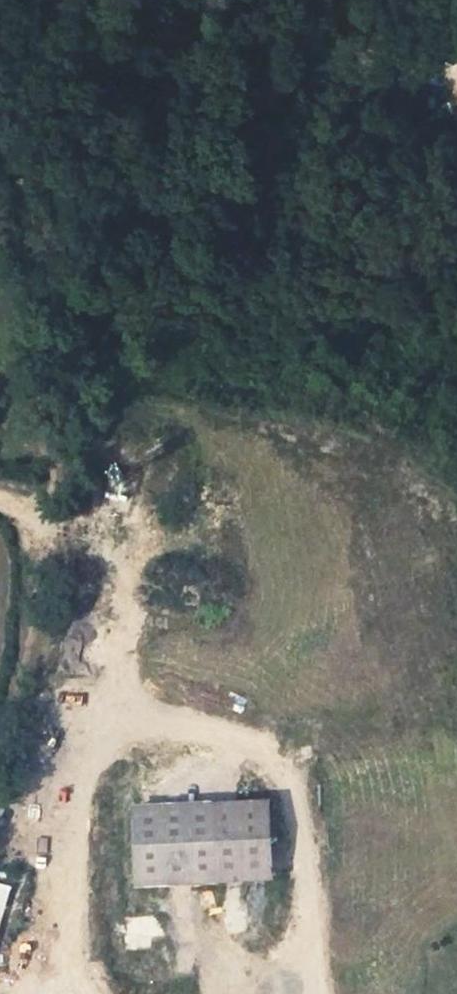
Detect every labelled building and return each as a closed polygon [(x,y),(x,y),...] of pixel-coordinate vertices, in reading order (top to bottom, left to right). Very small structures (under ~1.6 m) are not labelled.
[(270,805),(218,807),(222,886),(274,883),(270,805)] [(139,889),(222,886),(218,807),(135,810),(139,889)] [(13,886),(0,883),(0,931),(13,886)]
